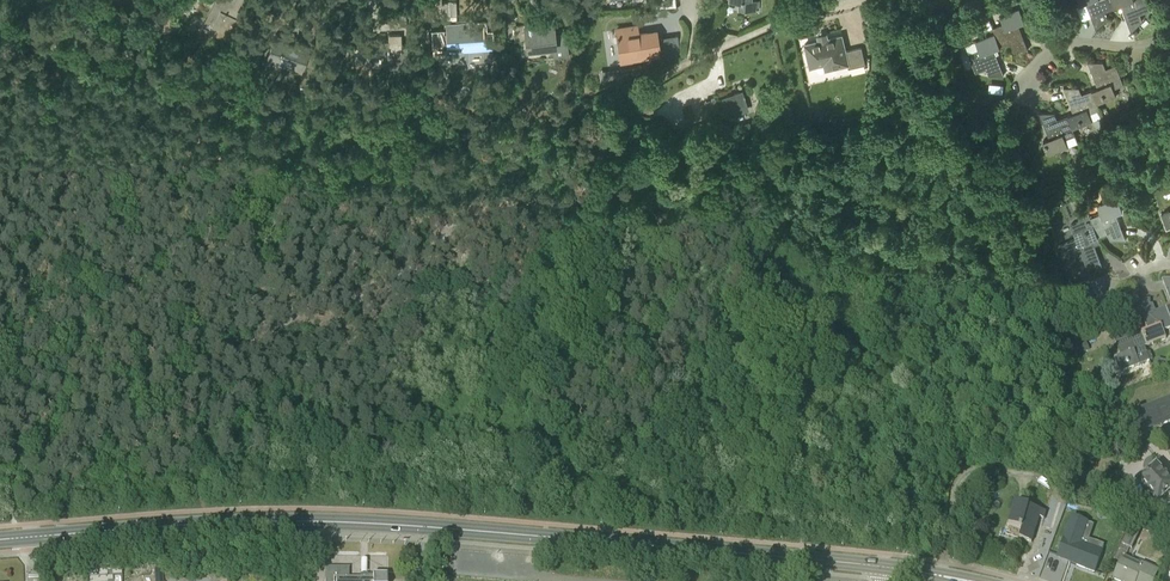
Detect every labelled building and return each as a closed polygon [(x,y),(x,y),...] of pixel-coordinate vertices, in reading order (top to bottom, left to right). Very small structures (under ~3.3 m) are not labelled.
[(202,25),(210,29),(209,31),(229,41),(241,20),(237,18),(240,12),(238,10),(243,0),(215,0),(202,25)] [(730,1),(739,1),(738,9),(758,10),(758,0),(730,0),(730,1)] [(1112,0),(1078,0),(1080,5),(1086,3),(1096,28),(1107,18),(1105,12),(1115,8),(1112,0)] [(1115,8),(1121,5),(1131,31),(1142,21),(1140,14),(1150,10),(1146,0),(1112,0),(1115,8)] [(995,34),(1000,47),(1010,43),(1013,50),(1028,49),(1018,24),(1024,22),(1019,8),(1000,16),(1003,24),(993,28),(995,34)] [(401,46),(401,33),(407,33),(407,14),(390,15),(390,33),(388,33),(388,38),(357,38),(357,47),(354,47),(355,62),(370,62),(370,56),(387,56),(388,68),(407,67),(408,46),(401,46)] [(554,32),(552,18),(546,18),(546,22),(524,24),(527,51),(553,49),(554,58),(569,57),(567,31),(554,32)] [(991,25),(988,18),(982,20),(984,25),(987,27),(991,25)] [(469,23),(432,24),(433,53),(449,53),(449,45),(461,44),(461,52),(476,52),(477,61),(494,60),(493,34),(483,35),(482,26),(469,27),(469,23)] [(638,36),(637,29),(617,32),(617,36),(616,36),(616,39),(617,38),(620,57),(658,52),(656,34),(638,36)] [(301,72),(309,45),(276,34),(267,61),(301,72)] [(994,50),(1000,47),(995,34),(966,45),(976,73),(986,69),(989,75),(1004,75),(994,50)] [(846,50),(842,35),(805,44),(811,67),(823,64),(824,70),(848,64),(849,68),(866,64),(862,47),(846,50)] [(1092,90),(1097,103),(1116,96),(1113,88),(1124,84),(1116,64),(1106,68),(1103,62),(1088,62),(1098,88),(1092,90)] [(620,68),(603,71),(604,82),(622,78),(620,68)] [(1097,103),(1092,90),(1082,94),(1079,87),(1064,87),(1074,113),(1068,115),(1073,129),(1092,121),(1089,113),(1099,109),(1097,103)] [(744,95),(743,92),(723,98),(729,117),(749,110),(745,97),(746,96),(745,94),(744,95)] [(710,116),(720,113),(715,98),(705,101),(710,116)] [(786,125),(791,124),(790,117),(793,116),(790,105),(782,106),(786,125)] [(824,110),(814,108),(813,119),(822,120),(824,110)] [(1073,129),(1068,115),(1057,119),(1055,113),(1040,113),(1050,139),(1044,141),(1049,154),(1068,147),(1078,143),(1075,135),(1073,129)] [(1155,178),(1146,180),(1147,187),(1157,185),(1155,178)] [(1091,217),(1099,237),(1108,233),(1111,239),(1126,239),(1116,214),(1123,211),(1117,198),(1098,205),(1101,213),(1091,217)] [(1161,214),(1167,228),(1169,226),(1169,211),(1161,214)] [(1092,239),(1099,237),(1091,217),(1090,217),(1071,225),(1076,239),(1066,243),(1066,242),(1058,245),(1066,265),(1084,258),(1087,265),(1101,265),(1092,239)] [(1167,307),(1156,311),(1153,304),(1138,305),(1148,331),(1140,334),(1146,347),(1166,339),(1163,331),(1169,328),(1169,316),(1167,307)] [(1146,347),(1140,334),(1129,338),(1127,331),(1112,331),(1122,357),(1115,360),(1120,373),(1140,365),(1150,361),(1145,347),(1146,347)] [(1087,342),(1078,346),(1082,353),(1090,350),(1087,342)] [(1133,439),(1169,425),(1169,400),(1123,419),(1124,423),(1126,422),(1133,439)] [(1107,441),(1096,444),(1100,457),(1111,453),(1107,441)] [(1165,474),(1157,465),(1130,491),(1150,512),(1169,492),(1169,483),(1164,477),(1164,478),(1163,477),(1163,474),(1164,474),(1165,474)] [(1045,519),(1047,512),(1016,502),(1009,526),(1023,530),(1020,539),(1032,542),(1039,517),(1045,519)] [(1095,572),(1102,550),(1081,543),(1089,523),(1073,517),(1060,556),(1071,560),(1070,563),(1095,572)] [(1132,523),(1122,544),(1132,548),(1142,527),(1132,523)] [(1125,557),(1129,547),(1121,544),(1116,560),(1123,563),(1116,580),(1119,580),(1153,580),(1158,570),(1141,563),(1141,564),(1125,557)] [(387,555),(314,555),(314,580),(388,580),(387,555)] [(163,567),(154,567),(155,580),(164,580),(163,567)]
